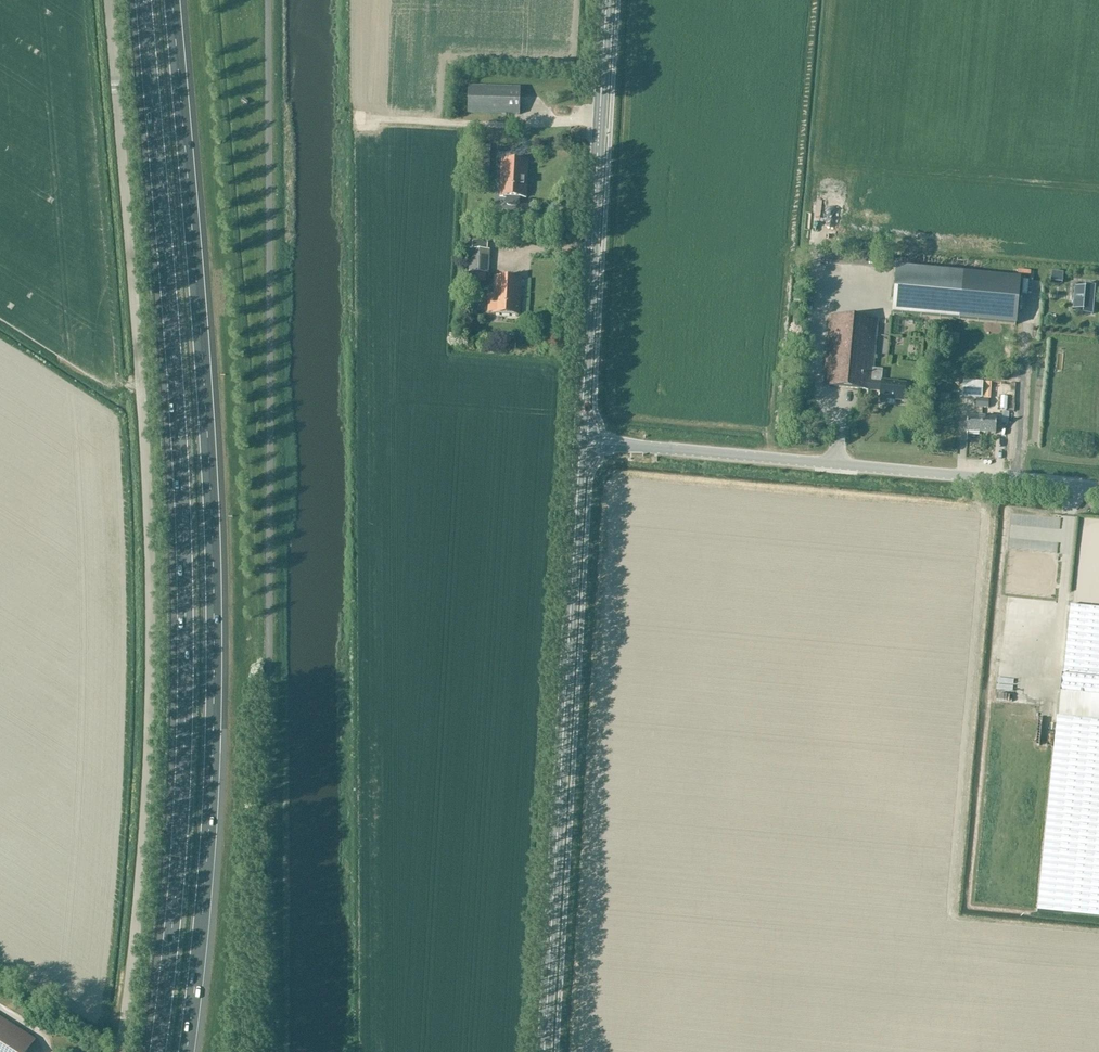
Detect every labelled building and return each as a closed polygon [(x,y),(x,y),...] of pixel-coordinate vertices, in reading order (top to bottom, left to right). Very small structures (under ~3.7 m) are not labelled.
[(469,113),(521,115),(521,88),(469,86),(469,113)] [(566,126),(566,136),(578,136),(579,126),(566,126)] [(521,198),(527,198),(529,161),(502,161),(501,197),(508,198),(507,203),(510,206),(518,206),(521,204),(521,198)] [(486,274),(489,274),(490,251),(469,250),(469,273),(471,273),(486,274)] [(1021,279),(951,273),(897,268),(894,314),(1017,325),(1021,279)] [(471,273),(471,282),(486,282),(486,274),(471,273)] [(1051,273),(1050,283),(1062,284),(1063,274),(1051,273)] [(523,279),(496,277),(494,277),(493,295),(488,295),(487,313),(492,313),(491,315),(494,315),(521,316),(523,279)] [(1072,309),(1072,310),(1083,311),(1082,313),(1082,314),(1083,314),(1084,307),(1093,308),(1095,285),(1084,284),(1084,285),(1085,285),(1084,288),(1074,287),(1073,309),(1072,309)] [(874,369),(878,319),(831,315),(825,387),(880,391),(880,399),(905,401),(906,383),(898,383),(898,381),(882,380),(883,370),(874,369)] [(964,381),(963,397),(984,398),(985,382),(964,381)] [(968,432),(982,433),(983,416),(968,416),(968,432)] [(983,416),(982,433),(997,434),(998,417),(983,416)] [(1070,606),(1063,675),(1061,675),(1057,718),(1098,722),(1098,609),(1070,606)] [(1001,632),(1018,632),(1018,621),(1001,621),(1001,632)] [(995,644),(1026,645),(1026,637),(996,636),(995,644)] [(990,673),(989,696),(1028,697),(1029,675),(990,673)] [(1098,862),(1098,722),(1057,718),(1043,856),(1098,862)] [(1037,911),(1098,918),(1098,862),(1043,856),(1037,911)] [(35,1040),(0,1017),(0,1051),(27,1051),(35,1040)]
